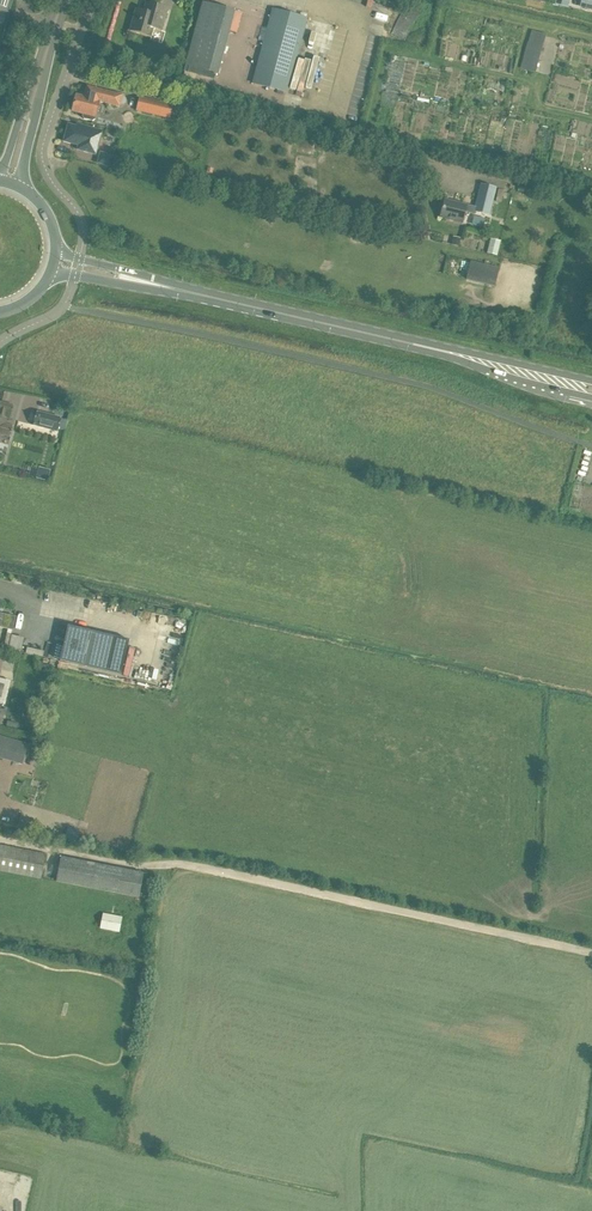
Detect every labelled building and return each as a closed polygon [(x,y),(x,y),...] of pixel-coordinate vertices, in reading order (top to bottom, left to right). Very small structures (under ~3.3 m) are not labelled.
[(8,11),(12,0),(0,0),(0,9),(8,11)] [(422,6),(411,0),(408,0),(391,34),(404,41),(411,30),(422,6)] [(161,31),(167,9),(146,3),(141,20),(133,18),(130,31),(151,38),(153,29),(161,31)] [(201,10),(186,65),(216,73),(231,18),(201,10)] [(286,92),(306,19),(274,10),(254,83),(286,92)] [(535,72),(536,71),(546,34),(532,30),(521,68),(535,72)] [(84,119),(93,121),(95,120),(96,117),(93,117),(97,101),(120,107),(122,96),(87,86),(84,96),(77,94),(77,96),(75,97),(74,101),(75,102),(73,111),(83,114),(83,117),(84,119)] [(135,112),(145,114),(167,119),(170,107),(138,99),(135,112)] [(69,125),(64,141),(79,145),(78,149),(95,154),(97,147),(101,131),(89,128),(78,125),(77,127),(69,125)] [(112,167),(115,157),(101,153),(98,163),(112,167)] [(475,207),(474,211),(489,214),(496,189),(481,185),(475,207)] [(473,214),(474,210),(475,207),(445,200),(440,217),(462,223),(465,212),(473,214)] [(501,241),(490,238),(487,253),(497,256),(501,241)] [(495,286),(499,269),(471,262),(467,279),(495,286)] [(14,406),(0,402),(0,439),(1,435),(10,437),(12,427),(4,425),(5,419),(10,420),(14,406)] [(61,419),(37,412),(33,425),(58,432),(61,419)] [(13,630),(16,616),(0,613),(0,627),(13,630)] [(129,640),(68,626),(60,661),(121,675),(129,640)] [(5,704),(11,681),(0,678),(0,703),(5,704)] [(23,765),(29,744),(0,736),(0,759),(23,765)] [(35,877),(41,878),(45,855),(0,846),(0,870),(35,877)] [(138,897),(142,877),(143,874),(61,858),(56,881),(138,897)] [(123,917),(103,913),(100,928),(120,932),(123,917)]
